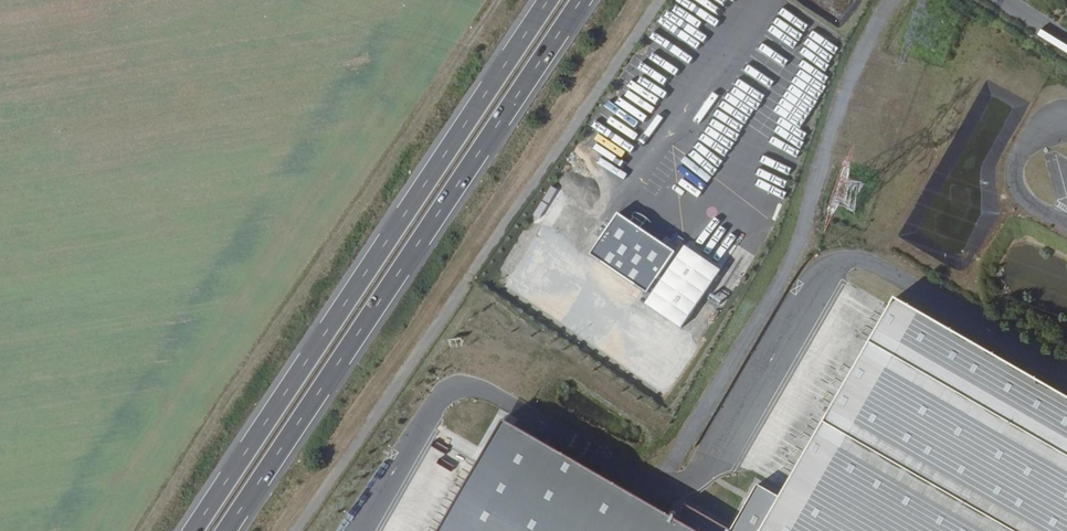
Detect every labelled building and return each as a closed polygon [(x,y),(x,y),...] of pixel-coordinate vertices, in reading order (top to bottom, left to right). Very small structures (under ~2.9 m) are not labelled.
[(793,48),(766,99),(778,106),(791,80),(786,77),(791,66),(800,71),(812,49),(814,51),(823,35),(811,28),(813,25),(806,20),(803,26),(801,25),(794,37),(793,37),(788,46),(793,48)] [(624,218),(595,259),(652,298),(680,257),(644,232),(648,228),(640,222),(636,227),(624,218)] [(902,303),(787,499),(763,487),(738,530),(1066,530),(1066,397),(902,303)] [(643,337),(647,327),(638,324),(635,335),(643,337)] [(510,424),(448,530),(693,530),(510,424)]
